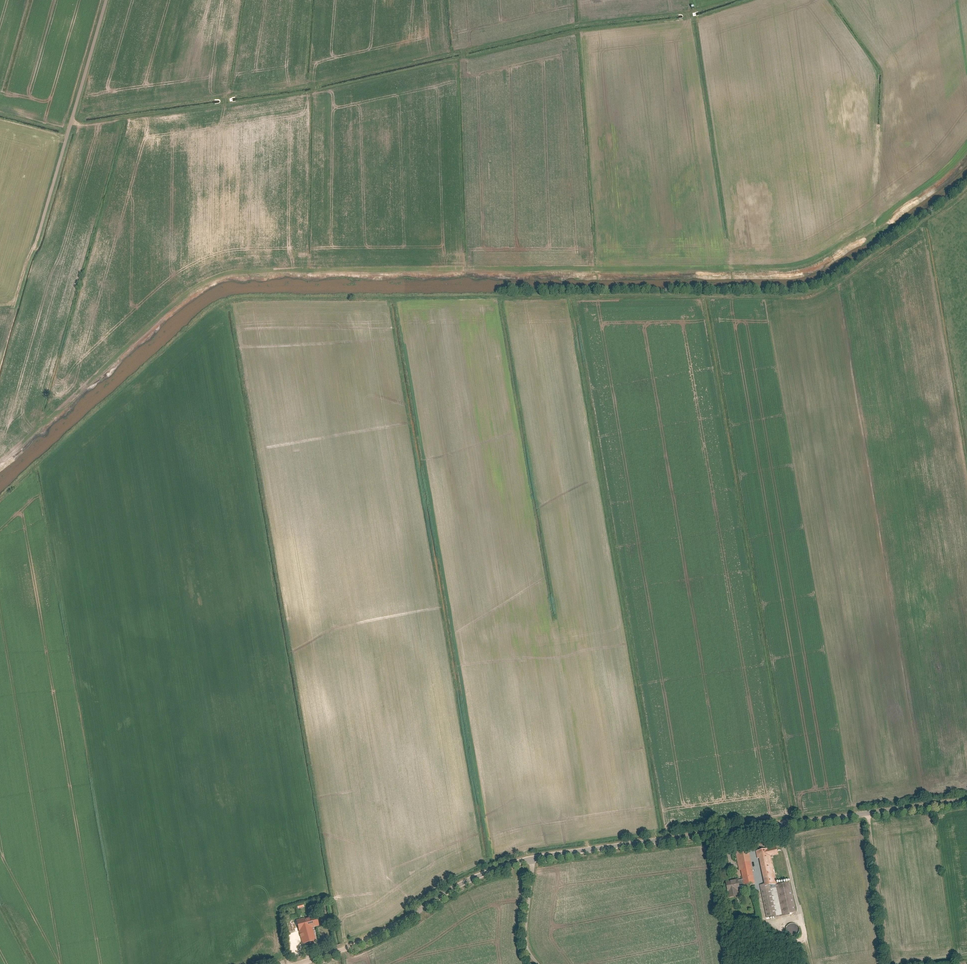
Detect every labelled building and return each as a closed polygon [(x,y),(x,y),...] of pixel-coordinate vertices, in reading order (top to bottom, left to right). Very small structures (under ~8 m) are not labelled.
[(795,913),(789,883),(774,885),(769,857),(776,855),(775,848),(759,851),(766,885),(760,886),(766,918),(795,913)] [(752,882),(746,849),(736,851),(742,884),(736,885),(736,882),(727,883),(730,897),(738,896),(737,889),(746,887),(745,883),(752,882)] [(299,924),(304,943),(305,945),(317,942),(313,928),(319,926),(317,919),(299,924)] [(802,932),(802,930),(802,929),(801,927),(800,926),(799,925),(798,924),(797,923),(795,923),(794,923),(792,923),(791,924),(790,924),(789,925),(788,927),(787,928),(787,929),(787,931),(787,933),(788,934),(788,935),(789,936),(790,937),(792,937),(793,938),(794,938),(795,938),(797,937),(798,937),(800,936),(800,935),(801,933),(802,932)]
